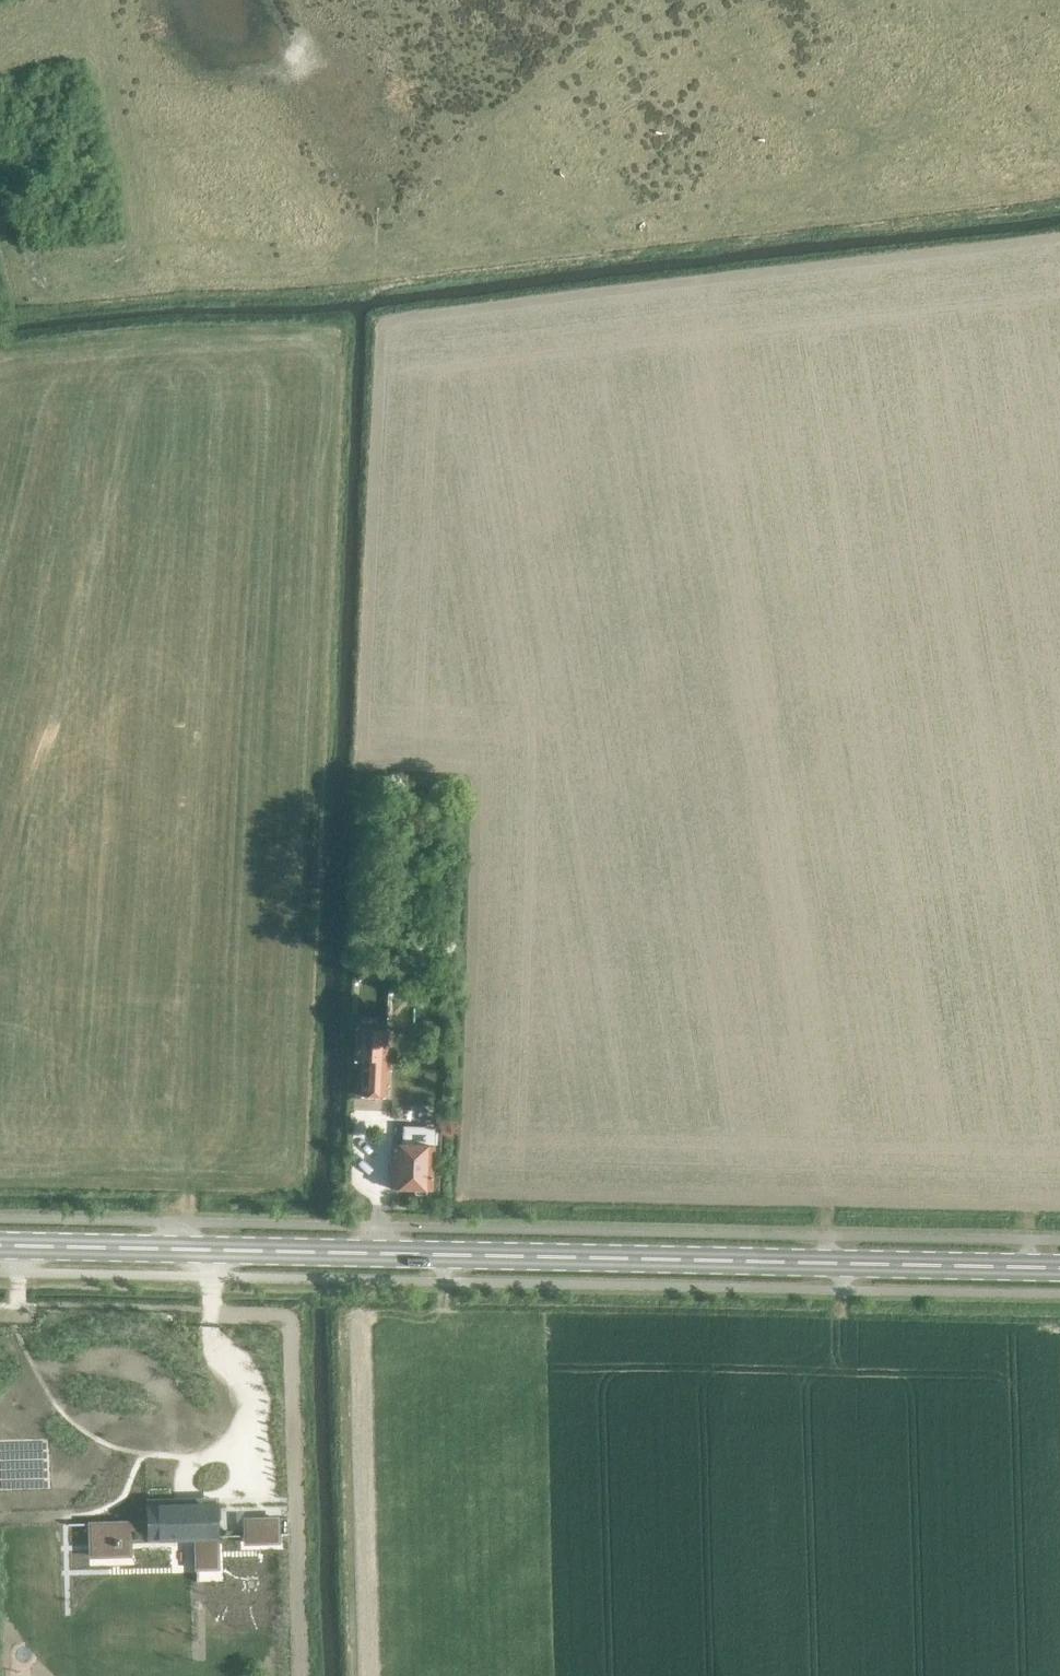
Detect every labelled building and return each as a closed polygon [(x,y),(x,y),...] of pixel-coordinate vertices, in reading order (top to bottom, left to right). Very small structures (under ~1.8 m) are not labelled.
[(357,1029),(355,1061),(363,1061),(362,1096),(384,1097),(387,1031),(357,1029)] [(393,1145),(391,1189),(414,1190),(414,1194),(426,1195),(426,1190),(431,1191),(434,1129),(404,1128),(403,1145),(393,1145)] [(148,1504),(88,1504),(88,1523),(124,1523),(124,1509),(147,1509),(147,1519),(193,1519),(193,1548),(211,1548),(211,1488),(166,1488),(166,1482),(148,1482),(148,1504)] [(271,1505),(241,1505),(241,1519),(271,1519),(271,1505)]
